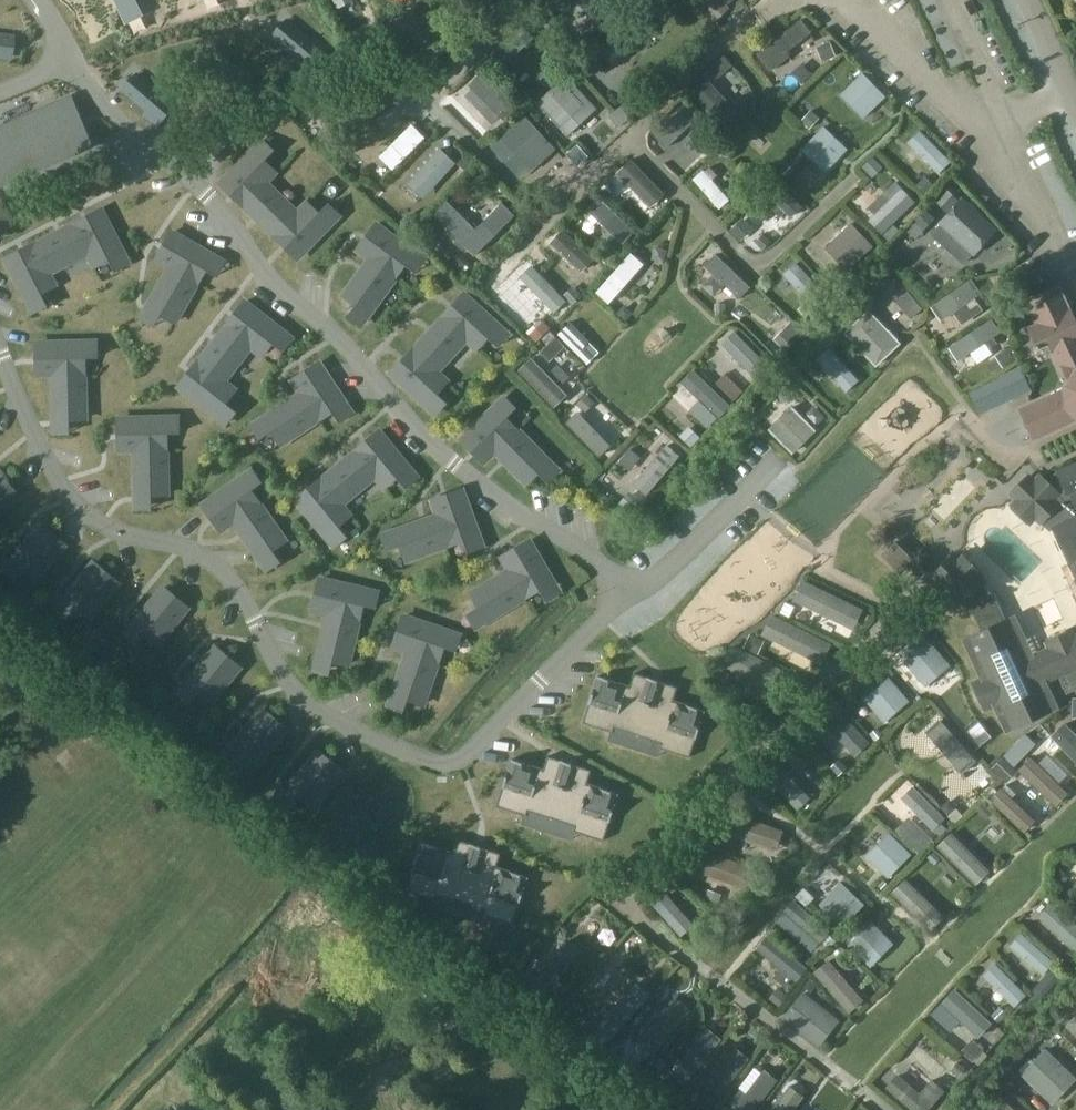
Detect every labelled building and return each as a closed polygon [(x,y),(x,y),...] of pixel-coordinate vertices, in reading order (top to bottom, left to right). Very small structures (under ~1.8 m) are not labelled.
[(122,14),(139,6),(136,0),(115,0),(122,14)] [(490,8),(500,0),(483,0),(490,8)] [(715,19),(728,9),(721,0),(700,0),(715,19)] [(328,50),(288,17),(272,36),(311,70),(328,50)] [(639,18),(600,52),(613,66),(652,32),(639,18)] [(785,52),(810,32),(800,20),(757,53),(770,70),(789,56),(785,52)] [(521,25),(491,53),(503,67),(533,39),(521,25)] [(0,31),(0,56),(12,58),(15,34),(0,31)] [(254,79),(215,45),(198,63),(238,97),(254,79)] [(178,105),(138,72),(122,89),(161,123),(178,105)] [(863,73),(842,94),(864,117),(886,96),(863,73)] [(538,103),(562,127),(585,105),(575,95),(581,90),(570,78),(564,83),(562,80),(538,103)] [(706,81),(693,93),(725,129),(739,117),(706,81)] [(0,119),(0,181),(89,134),(61,85),(0,119)] [(809,129),(820,118),(811,110),(800,121),(809,129)] [(556,149),(524,114),(500,136),(532,172),(556,149)] [(354,142),(379,129),(372,115),(347,128),(354,142)] [(383,155),(377,161),(390,173),(425,137),(412,125),(389,148),(385,144),(379,151),(383,155)] [(825,127),(803,148),(826,171),(847,150),(825,127)] [(409,183),(423,195),(448,167),(451,170),(457,162),(441,147),(409,183)] [(276,171),(253,150),(221,184),(243,205),(244,204),(265,182),(276,171)] [(630,160),(617,172),(650,205),(663,193),(630,160)] [(868,194),(880,185),(870,173),(858,182),(868,194)] [(926,192),(934,183),(925,175),(917,184),(926,192)] [(297,213),(265,182),(244,204),(276,235),(297,213)] [(780,182),(748,212),(760,225),(781,206),(792,218),(803,207),(780,182)] [(893,222),(914,202),(902,189),(889,202),(882,194),(868,207),(876,215),(870,220),(889,240),(901,229),(893,222)] [(718,227),(730,216),(708,193),(696,204),(718,227)] [(623,243),(634,231),(599,198),(588,210),(609,230),(605,234),(612,240),(616,236),(623,243)] [(963,199),(942,222),(974,253),(996,230),(963,199)] [(476,228),(447,200),(434,214),(475,254),(515,215),(503,202),(476,228)] [(297,258),(330,224),(308,202),(297,213),(276,235),(275,236),(297,258)] [(101,209),(74,223),(74,225),(74,224),(88,252),(95,266),(109,258),(123,251),(101,209)] [(779,222),(759,239),(768,249),(788,232),(779,222)] [(74,225),(35,245),(49,273),(88,252),(74,224),(74,225)] [(414,252),(376,224),(358,249),(371,258),(396,277),(414,252)] [(853,224),(827,249),(848,271),(874,247),(853,224)] [(567,226),(554,240),(584,267),(596,253),(567,226)] [(172,232),(157,258),(171,267),(198,282),(205,269),(213,255),(172,232)] [(34,244),(6,258),(28,300),(42,293),(55,286),(49,273),(35,245),(34,245),(34,244)] [(369,314),(396,277),(371,258),(344,295),(369,314)] [(171,267),(148,306),(175,322),(198,282),(171,267)] [(974,298),(981,293),(972,279),(932,307),(941,320),(966,303),(970,309),(978,304),(974,298)] [(1020,407),(1037,443),(1075,424),(1075,314),(1060,283),(1024,300),(1035,323),(1027,327),(1039,350),(1045,347),(1064,386),(1020,407)] [(499,326),(464,294),(443,317),(444,318),(467,338),(478,349),(499,326)] [(245,301),(226,326),(227,327),(251,346),(263,355),(272,342),(282,330),(245,301)] [(845,333),(878,368),(904,343),(870,308),(845,333)] [(436,371),(467,338),(444,318),(414,351),(436,371)] [(227,327),(199,362),(224,381),(251,346),(227,327)] [(991,369),(984,359),(995,351),(982,333),(947,359),(967,387),(991,369)] [(736,335),(725,346),(755,377),(767,366),(736,335)] [(84,342),(36,343),(37,373),(53,373),(84,373),(84,357),(84,342)] [(447,381),(436,371),(414,351),(413,349),(392,372),(426,404),(447,381)] [(198,361),(179,385),(216,414),(226,402),(236,390),(224,381),(199,362),(198,361)] [(319,362),(293,379),(302,393),(319,419),(345,402),(319,362)] [(1034,390),(1024,368),(972,392),(982,414),(1034,390)] [(84,373),(53,373),(55,419),(70,419),(85,419),(84,373)] [(551,423),(567,406),(530,373),(515,390),(551,423)] [(679,398),(715,432),(728,417),(693,383),(679,398)] [(302,393),(264,418),(281,444),(319,419),(302,393)] [(495,450),(517,429),(496,407),(462,440),(484,462),(495,450)] [(770,431),(794,455),(818,430),(794,407),(770,431)] [(589,441),(606,431),(597,416),(580,425),(589,441)] [(166,417),(119,419),(119,450),(135,449),(166,449),(166,433),(166,417)] [(549,461),(517,429),(495,450),(527,483),(549,461)] [(379,431),(355,450),(356,452),(376,476),(386,488),(410,468),(379,431)] [(678,455),(691,449),(681,431),(668,438),(678,455)] [(603,454),(612,443),(601,434),(592,444),(603,454)] [(653,447),(616,488),(645,514),(682,473),(653,447)] [(166,449),(135,449),(136,495),(167,494),(166,449)] [(356,452),(321,480),(342,505),(376,476),(356,452)] [(1052,475),(1046,481),(1040,475),(1035,480),(1030,475),(1012,495),(1016,499),(1012,504),(1031,522),(1036,518),(1040,522),(1041,521),(1050,530),(1054,528),(1071,563),(1070,564),(1071,565),(1072,564),(1075,574),(1075,464),(1052,475)] [(19,495),(0,472),(0,510),(19,495)] [(242,478),(203,505),(221,530),(234,521),(259,503),(242,478)] [(320,479),(297,499),(327,536),(351,516),(342,505),(321,480),(320,479)] [(462,489),(433,500),(439,515),(449,544),(478,533),(462,489)] [(259,503),(234,521),(260,558),(286,541),(259,503)] [(439,515),(396,531),(406,560),(449,544),(439,515)] [(41,524),(11,561),(23,571),(35,580),(65,544),(41,524)] [(553,581),(529,540),(502,556),(511,570),(526,597),(553,581)] [(896,541),(882,556),(900,574),(915,560),(896,541)] [(1005,730),(1056,707),(1044,682),(1058,676),(1066,694),(1075,689),(1075,635),(1075,636),(1072,630),(1046,642),(1049,648),(1033,655),(1015,617),(1006,621),(998,604),(997,602),(994,598),(991,595),(986,589),(981,584),(982,584),(977,579),(981,574),(962,556),(958,561),(953,556),(935,575),(939,580),(935,585),(954,603),(959,598),(963,603),(964,602),(970,609),(975,616),(982,632),(964,640),(982,679),(972,683),(984,710),(994,705),(1005,730)] [(94,562),(64,598),(77,608),(88,618),(118,581),(94,562)] [(526,597),(511,570),(471,593),(487,620),(526,597)] [(320,579),(313,609),(329,612),(359,620),(366,589),(320,579)] [(803,580),(794,599),(853,628),(863,609),(803,580)] [(164,587),(134,623),(146,633),(158,643),(188,607),(164,587)] [(329,612),(318,657),(348,664),(359,620),(329,612)] [(821,663),(830,644),(771,615),(762,634),(821,663)] [(404,616),(393,645),(409,650),(438,661),(448,631),(404,616)] [(928,687),(953,666),(933,641),(908,663),(928,687)] [(732,645),(722,665),(781,694),(791,674),(732,645)] [(216,646),(186,683),(199,693),(210,703),(240,666),(216,646)] [(409,650),(394,694),(423,704),(438,661),(409,650)] [(637,730),(655,674),(633,667),(628,681),(597,670),(582,718),(611,728),(613,722),(637,730)] [(676,681),(655,674),(637,730),(661,738),(659,743),(688,753),(703,705),(671,695),(676,681)] [(912,701),(891,677),(866,699),(887,723),(912,701)] [(263,708),(233,745),(245,755),(257,765),(287,728),(263,708)] [(958,789),(973,778),(937,734),(923,746),(958,789)] [(1052,749),(1074,780),(1075,779),(1075,751),(1067,738),(1052,749)] [(319,751),(289,787),(301,797),(313,807),(343,770),(319,751)] [(551,815),(569,759),(548,752),(543,766),(512,755),(497,803),(527,812),(528,807),(551,815)] [(591,766),(569,759),(551,815),(576,823),(574,828),(603,837),(618,790),(586,780),(591,766)] [(976,777),(963,789),(973,800),(985,788),(976,777)] [(1011,797),(1015,793),(1006,785),(1003,789),(1001,788),(990,799),(1024,831),(1035,820),(1011,797)] [(12,805),(0,792),(0,816),(12,805)] [(933,848),(944,839),(918,805),(907,814),(933,848)] [(721,809),(714,829),(776,851),(783,831),(721,809)] [(892,833),(869,856),(891,879),(915,855),(892,833)] [(454,850),(423,839),(408,887),(437,896),(439,891),(462,899),(480,843),(459,836),(454,850)] [(501,850),(480,843),(462,899),(486,907),(485,912),(513,922),(529,874),(497,864),(501,850)] [(685,843),(677,863),(740,886),(748,866),(685,843)] [(842,877),(820,900),(842,920),(864,898),(842,877)] [(871,916),(849,940),(872,963),(894,938),(871,916)] [(1060,928),(1051,940),(1075,960),(1075,941),(1060,928)] [(796,981),(806,968),(767,936),(757,948),(781,968),(775,976),(785,985),(791,977),(796,981)] [(553,982),(581,951),(569,940),(541,971),(553,982)] [(1020,953),(1012,962),(1038,987),(1046,978),(1020,953)] [(829,960),(815,972),(849,1013),(863,1001),(829,960)] [(983,990),(1016,1024),(1027,1014),(993,980),(983,990)] [(978,1037),(991,1023),(954,990),(942,1004),(978,1037)] [(782,1019),(809,1040),(830,1013),(803,992),(782,1019)] [(14,1032),(0,1013),(0,1041),(14,1032)] [(1067,1024),(1075,1033),(1075,1015),(1067,1024)] [(1001,1016),(989,1026),(1000,1040),(1012,1030),(1001,1016)] [(648,1074),(679,1034),(667,1026),(637,1065),(648,1074)] [(589,1055),(602,1063),(609,1051),(596,1043),(589,1055)] [(1022,1073),(1046,1097),(1070,1073),(1045,1049),(1022,1073)] [(747,1073),(733,1063),(703,1106),(709,1109),(721,1109),(747,1073)] [(777,1080),(764,1070),(747,1093),(741,1089),(735,1097),(741,1101),(737,1106),(742,1109),(755,1109),(777,1080)] [(920,1094),(897,1074),(886,1087),(913,1109),(928,1109),(944,1091),(932,1080),(920,1094)] [(804,1096),(790,1086),(772,1109),(793,1109),(804,1096)] [(1000,1098),(988,1109),(1012,1109),(1000,1098)]
